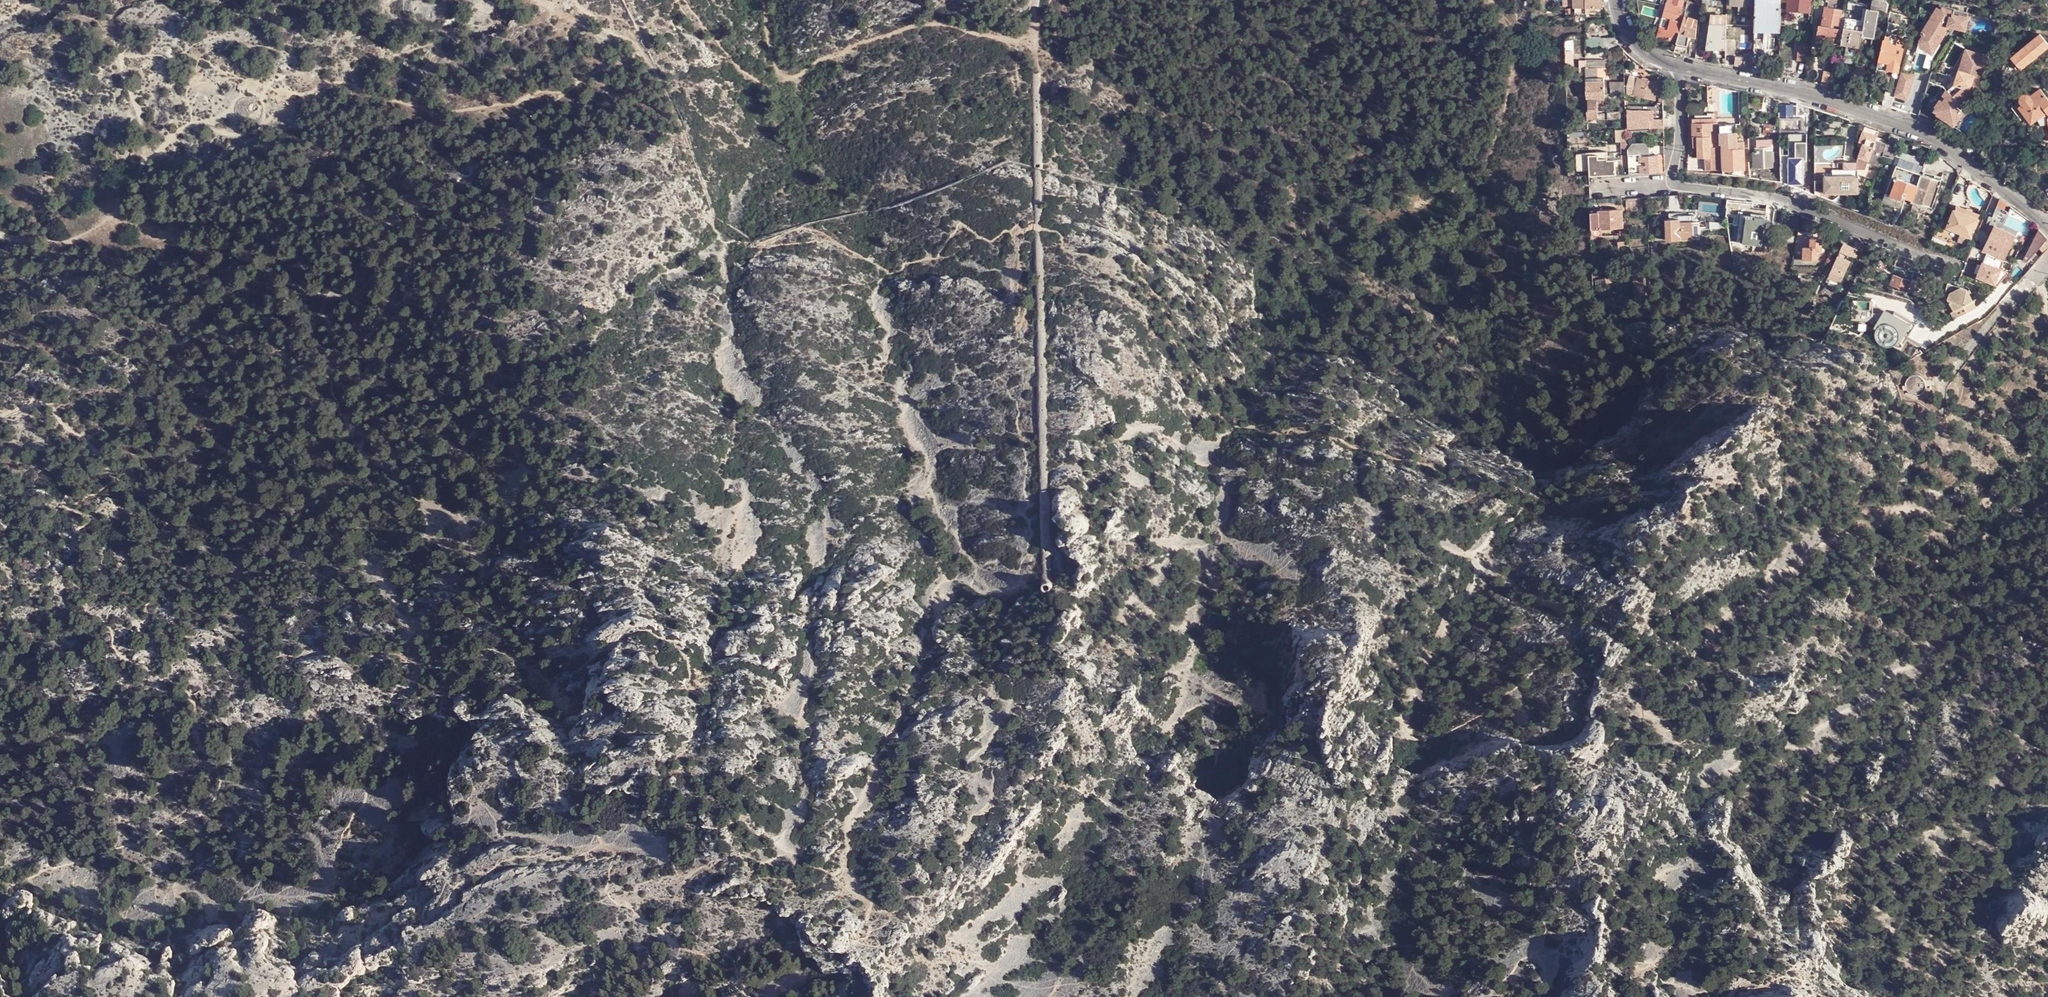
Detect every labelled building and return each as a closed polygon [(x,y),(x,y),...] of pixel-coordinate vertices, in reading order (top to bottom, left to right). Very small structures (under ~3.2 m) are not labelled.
[(1587,13),(1596,13),(1596,8),(1603,8),(1603,0),(1587,0),(1587,8),(1587,13)] [(1661,4),(1667,5),(1664,16),(1672,19),(1669,28),(1661,26),(1659,35),(1678,41),(1684,22),(1679,21),(1686,0),(1662,0),(1661,4)] [(1788,16),(1811,18),(1813,0),(1790,0),(1788,16)] [(1874,5),(1874,7),(1871,7),(1871,10),(1880,11),(1888,12),(1890,4),(1887,1),(1887,0),(1875,0),(1874,5)] [(1756,27),(1782,28),(1782,3),(1757,2),(1757,4),(1756,27)] [(1868,9),(1869,5),(1858,3),(1856,10),(1849,10),(1847,19),(1866,22),(1868,9)] [(1844,18),(1845,11),(1825,6),(1822,25),(1840,28),(1842,28),(1844,18)] [(1971,13),(1946,7),(1939,18),(1935,15),(1923,34),(1925,35),(1921,41),(1918,51),(1931,55),(1950,25),(1967,29),(1973,31),(1981,19),(1971,16),(1971,13)] [(1871,10),(1868,9),(1866,22),(1863,36),(1875,37),(1880,11),(1871,10)] [(1700,14),(1687,11),(1686,16),(1699,20),(1700,14)] [(1681,33),(1692,36),(1697,37),(1700,20),(1699,20),(1686,16),(1685,18),(1684,22),(1681,33)] [(1866,22),(1847,19),(1843,44),(1849,44),(1847,54),(1860,57),(1863,36),(1866,22)] [(2008,24),(1999,22),(1995,36),(2004,38),(2008,24)] [(1726,50),(1728,23),(1708,23),(1707,49),(1726,50)] [(1912,29),(1889,23),(1885,40),(1891,42),(1892,37),(1899,39),(1897,44),(1903,45),(1905,36),(1910,37),(1912,29)] [(1840,28),(1822,25),(1820,24),(1818,35),(1839,39),(1840,28)] [(1678,41),(1678,43),(1689,46),(1692,36),(1681,33),(1678,41)] [(2015,52),(2011,57),(2014,60),(2012,61),(2018,68),(2020,66),(2020,67),(2025,63),(2027,65),(2047,48),(2047,40),(2043,33),(2018,52),(2015,52)] [(1885,40),(1878,67),(1898,71),(1905,46),(1903,45),(1897,44),(1899,39),(1892,37),(1891,42),(1885,40)] [(1588,40),(1588,50),(1602,49),(1602,38),(1588,38),(1588,40)] [(1602,38),(1602,49),(1610,49),(1615,46),(1620,44),(1616,38),(1614,38),(1602,38)] [(1809,62),(1811,44),(1801,43),(1799,61),(1809,62)] [(2002,55),(2005,48),(1997,46),(1995,52),(2002,55)] [(1961,70),(1965,72),(1970,56),(1980,59),(1982,53),(1968,49),(1961,70)] [(1957,84),(1950,90),(1950,91),(1960,104),(1973,92),(1975,86),(1980,87),(1990,56),(1982,53),(1980,59),(1970,56),(1965,72),(1961,70),(1957,84)] [(1745,67),(1754,69),(1755,54),(1745,54),(1745,67)] [(1653,70),(1644,66),(1640,78),(1650,81),(1653,70)] [(1588,68),(1588,78),(1600,78),(1599,68),(1588,68)] [(1847,82),(1855,83),(1857,70),(1850,69),(1847,82)] [(1822,85),(1831,88),(1834,72),(1825,70),(1822,85)] [(1896,95),(1908,99),(1916,75),(1903,71),(1896,95)] [(1635,96),(1636,94),(1640,78),(1630,75),(1629,84),(1629,94),(1635,96)] [(1932,75),(1926,94),(1940,98),(1946,79),(1932,75)] [(1650,81),(1640,78),(1636,94),(1656,99),(1660,86),(1660,84),(1650,81)] [(1589,96),(1589,98),(1599,97),(1605,97),(1607,97),(1606,81),(1588,82),(1589,96)] [(1611,93),(1621,93),(1621,90),(1626,89),(1626,82),(1611,82),(1611,93)] [(1863,98),(1871,100),(1874,85),(1866,84),(1863,98)] [(1664,103),(1663,87),(1660,86),(1656,99),(1656,101),(1657,101),(1664,103)] [(1719,88),(1709,86),(1709,103),(1714,103),(1714,108),(1719,108),(1719,88)] [(1892,108),(1896,92),(1888,89),(1885,99),(1883,105),(1892,108)] [(2020,107),(2033,124),(2040,119),(2047,113),(2047,97),(2043,90),(2037,94),(2033,97),(2031,95),(2028,95),(2024,96),(2022,98),(2022,102),(2023,105),(2020,107)] [(1960,104),(1950,91),(1947,93),(1937,108),(1936,110),(1936,111),(1936,112),(1937,113),(1938,113),(1955,124),(1962,129),(1970,116),(1957,107),(1960,104)] [(1599,117),(1599,120),(1607,120),(1607,113),(1599,113),(1599,110),(1599,100),(1599,97),(1589,98),(1589,118),(1599,117)] [(1793,104),(1779,104),(1779,118),(1793,118),(1793,104)] [(1919,117),(1932,123),(1938,113),(1937,113),(1936,112),(1936,111),(1936,110),(1937,108),(1923,104),(1919,117)] [(2040,119),(2043,126),(2047,126),(2047,113),(2040,119)] [(1629,128),(1648,128),(1648,123),(1644,123),(1644,119),(1644,117),(1629,118),(1629,128)] [(1651,128),(1651,129),(1665,129),(1664,119),(1650,119),(1651,128)] [(1695,147),(1698,147),(1711,147),(1720,147),(1719,123),(1694,123),(1695,147)] [(1880,166),(1888,143),(1878,139),(1881,130),(1870,127),(1868,133),(1864,131),(1856,154),(1870,159),(1869,162),(1880,166)] [(1726,171),(1739,170),(1746,170),(1745,148),(1737,148),(1737,142),(1738,142),(1738,129),(1720,128),(1721,143),(1723,143),(1723,149),(1724,171),(1726,171)] [(1808,161),(1807,134),(1790,134),(1790,158),(1789,158),(1789,178),(1792,178),(1792,186),(1805,186),(1804,161),(1808,161)] [(1757,141),(1757,147),(1757,152),(1754,152),(1754,168),(1773,167),(1773,162),(1779,162),(1779,152),(1773,153),(1773,146),(1772,140),(1757,141)] [(1629,153),(1630,173),(1636,173),(1664,172),(1663,162),(1660,162),(1659,155),(1651,155),(1651,149),(1650,147),(1648,144),(1645,143),(1634,144),(1629,149),(1629,153)] [(1711,151),(1698,149),(1699,159),(1705,159),(1705,170),(1721,170),(1720,152),(1713,151),(1711,151)] [(1590,156),(1590,175),(1617,174),(1617,164),(1610,164),(1610,157),(1610,155),(1590,156)] [(1853,169),(1833,169),(1833,175),(1825,175),(1824,181),(1825,193),(1859,193),(1859,178),(1858,161),(1853,162),(1853,166),(1853,169)] [(1833,169),(1833,167),(1822,166),(1822,181),(1824,181),(1825,175),(1833,175),(1833,169)] [(1893,176),(1897,178),(1918,185),(1921,175),(1897,166),(1893,176)] [(1897,178),(1891,195),(1902,199),(1903,197),(1912,200),(1912,202),(1933,208),(1942,180),(1921,175),(1918,185),(1897,178)] [(1887,193),(1891,195),(1897,178),(1893,176),(1887,193)] [(1902,199),(1891,195),(1887,193),(1883,202),(1899,207),(1902,199)] [(1995,194),(1993,196),(1986,214),(1994,217),(1995,215),(1999,217),(2004,219),(2008,208),(2005,203),(2001,202),(1999,201),(1998,200),(1998,199),(1999,197),(1995,194)] [(1680,196),(1671,196),(1672,210),(1681,210),(1680,196)] [(1650,198),(1627,199),(1627,211),(1650,210),(1650,198)] [(1728,199),(1731,218),(1733,218),(1733,220),(1756,222),(1758,212),(1752,211),(1753,202),(1728,199)] [(1956,206),(1955,210),(1979,220),(1980,215),(1956,206)] [(1592,210),(1593,237),(1602,236),(1602,229),(1624,228),(1623,213),(1619,213),(1619,208),(1592,210)] [(1979,220),(1955,210),(1948,228),(1958,232),(1957,235),(1961,237),(1959,241),(1969,245),(1979,220)] [(1777,226),(1781,227),(1783,212),(1776,211),(1774,226),(1777,226)] [(1696,224),(1696,216),(1696,215),(1684,216),(1681,216),(1681,217),(1681,220),(1681,223),(1694,223),(1694,224),(1696,224)] [(1694,240),(1694,224),(1694,223),(1681,223),(1681,220),(1673,220),(1670,220),(1670,221),(1668,221),(1669,241),(1694,240)] [(2010,233),(2007,231),(1995,226),(1983,250),(1987,252),(2005,261),(2007,257),(2019,232),(2012,228),(2010,233)] [(2042,227),(2027,256),(2026,257),(2027,258),(2027,259),(2028,259),(2029,259),(2030,258),(2047,239),(2047,232),(2042,227)] [(1804,260),(1818,260),(1818,252),(1822,252),(1823,238),(1822,238),(1806,237),(1805,237),(1804,260)] [(1939,238),(1937,243),(1946,246),(1948,242),(1939,238)] [(1858,250),(1844,244),(1828,279),(1840,285),(1853,259),(1854,259),(1858,250)] [(1818,252),(1818,260),(1826,261),(1826,252),(1822,252),(1818,252)] [(2005,261),(1987,252),(1982,264),(1981,264),(1977,273),(1978,273),(1976,276),(1996,285),(2009,272),(2001,269),(2005,261)] [(1645,275),(1635,275),(1634,299),(1646,299),(1645,275)] [(1895,275),(1891,285),(1927,298),(1928,293),(1931,294),(1932,288),(1895,275)] [(1968,289),(1948,284),(1944,300),(1948,301),(1955,311),(1975,300),(1968,289)] [(1955,311),(1952,313),(1955,320),(1978,306),(1975,300),(1955,311)] [(1911,324),(1886,309),(1876,327),(1888,334),(1883,341),(1900,351),(1909,338),(1905,336),(1907,333),(1911,324)] [(1926,389),(1926,386),(1926,383),(1925,380),(1922,377),(1920,376),(1916,375),(1913,375),(1910,377),(1908,379),(1906,382),(1906,386),(1906,389),(1908,392),(1911,394),(1914,395),(1918,395),(1921,394),(1924,392),(1926,389)]
